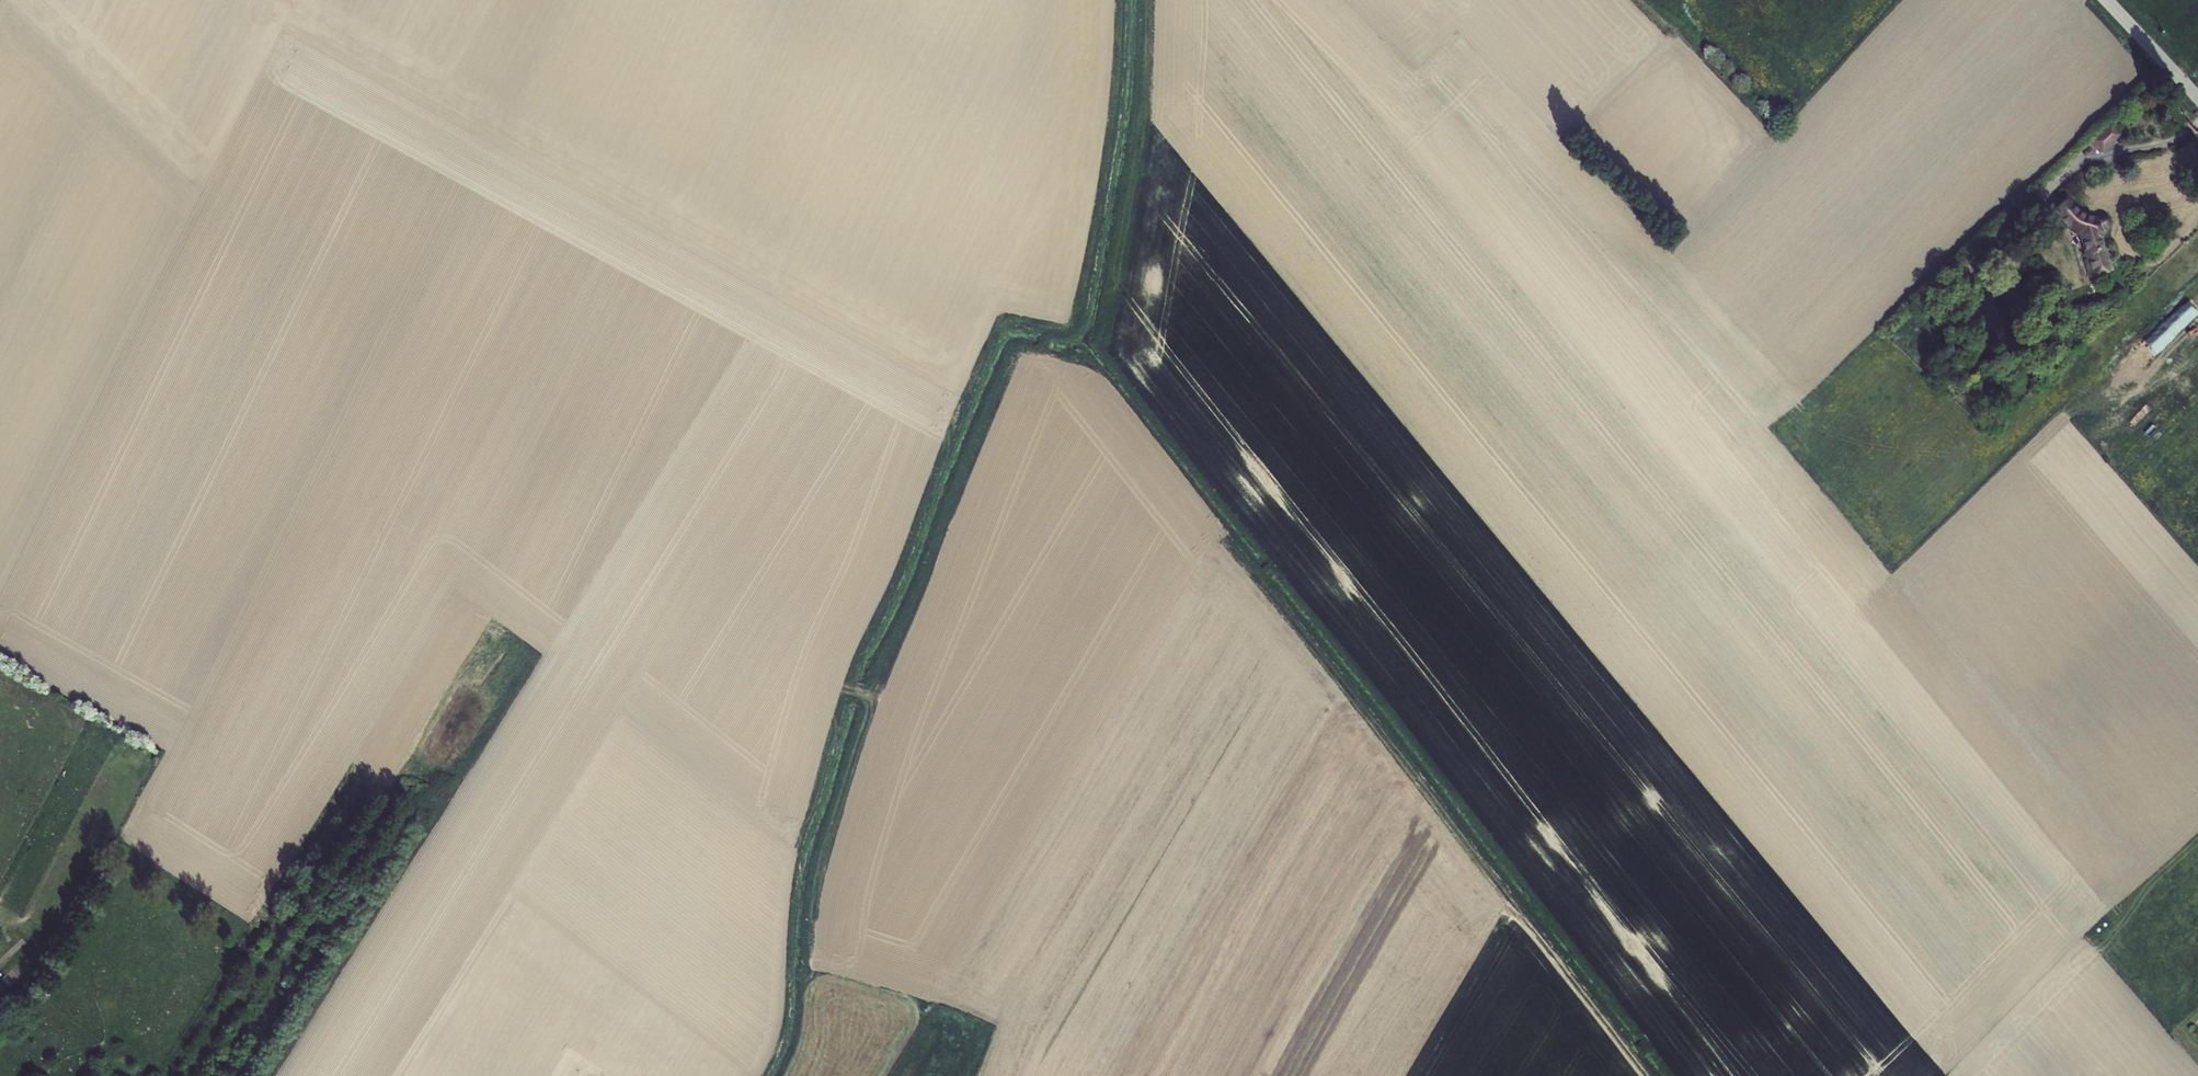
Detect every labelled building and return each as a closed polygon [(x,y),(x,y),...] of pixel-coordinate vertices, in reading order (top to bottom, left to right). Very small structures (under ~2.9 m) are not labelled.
[(2101,153),(2123,136),(2113,123),(2091,140),(2101,153)] [(2100,217),(2099,218),(2080,209),(2067,194),(2053,208),(2061,219),(2079,232),(2086,257),(2084,258),(2089,277),(2096,275),(2096,276),(2110,272),(2110,271),(2116,269),(2110,247),(2105,247),(2103,237),(2105,230),(2105,227),(2106,227),(2107,226),(2108,225),(2109,224),(2110,222),(2110,221),(2109,219),(2109,218),(2108,217),(2106,216),(2105,215),(2103,215),(2102,216),(2100,217)]
